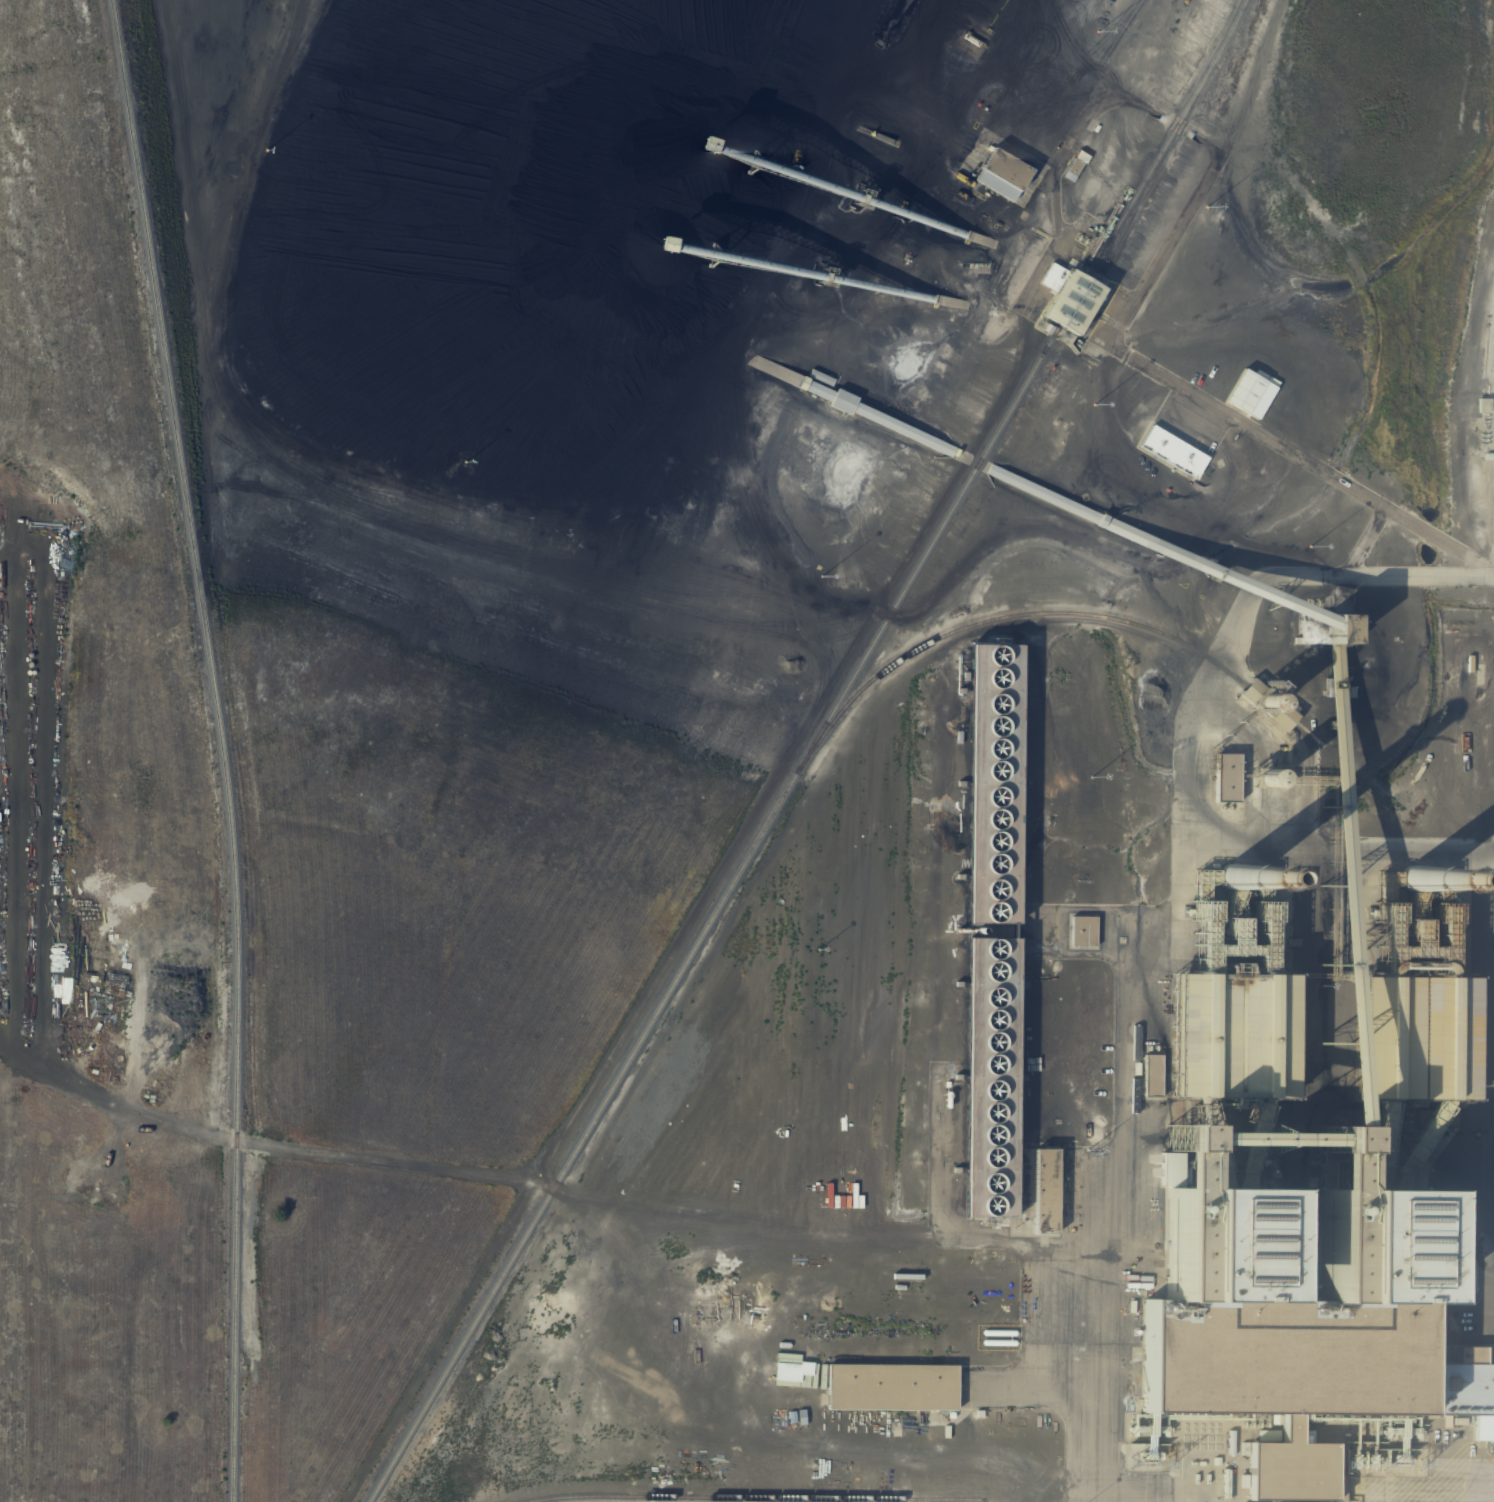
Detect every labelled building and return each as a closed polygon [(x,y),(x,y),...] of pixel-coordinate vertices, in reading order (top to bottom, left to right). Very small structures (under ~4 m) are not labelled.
[(1014,203),(1029,170),(990,151),(974,184),(1014,203)] [(1076,338),(1101,291),(1050,263),(1038,285),(1054,293),(1040,319),(1076,338)] [(1264,381),(1240,371),(1225,405),(1249,416),(1264,381)] [(1197,480),(1208,458),(1149,427),(1138,449),(1197,480)] [(950,457),(953,448),(915,433),(912,441),(950,457)] [(952,649),(951,931),(1004,931),(1005,649),(952,649)] [(1412,861),(1414,883),(1429,882),(1426,859),(1412,861)] [(1280,1411),(1281,1442),(1247,1443),(1249,1501),(1305,1501),(1339,1501),(1336,1429),(1493,1416),(1493,1356),(1437,1358),(1413,1301),(1410,1187),(1347,1189),(1344,1074),(1466,1131),(1458,901),(1430,902),(1418,918),(1404,918),(1405,947),(1391,941),(1341,1032),(1292,1034),(1290,971),(1196,974),(1150,1073),(1161,1415),(1280,1411)] [(1095,917),(1070,917),(1070,947),(1095,947),(1095,917)] [(956,941),(954,1223),(1007,1223),(1008,941),(956,941)] [(956,1366),(827,1366),(827,1411),(956,1411),(956,1366)]
